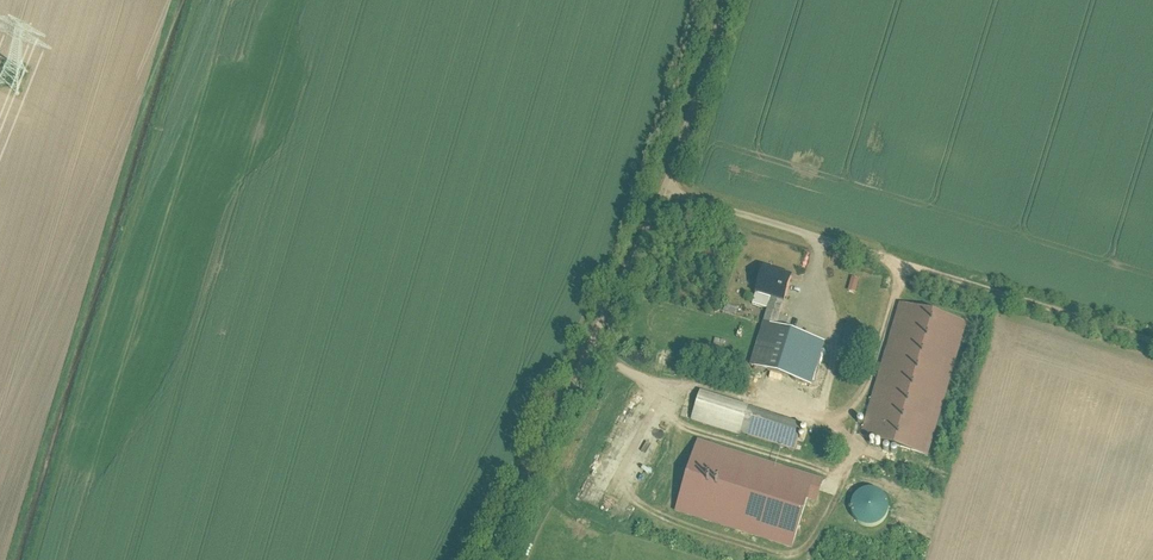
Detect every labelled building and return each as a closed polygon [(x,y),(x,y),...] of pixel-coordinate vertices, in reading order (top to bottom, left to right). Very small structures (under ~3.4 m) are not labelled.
[(791,280),(762,272),(755,295),(784,303),(791,280)] [(860,281),(852,279),(848,292),(856,294),(860,281)] [(768,303),(753,298),(750,306),(765,311),(768,303)] [(775,327),(782,306),(770,302),(763,323),(775,327)] [(968,324),(899,304),(860,439),(929,458),(968,324)] [(763,323),(748,368),(813,388),(827,344),(775,327),(763,323)] [(692,422),(795,454),(800,437),(793,434),(796,423),(701,394),(692,422)] [(821,492),(825,480),(698,441),(676,513),(793,549),(811,489),(821,492)] [(886,499),(883,494),(878,491),(872,489),(865,490),(860,493),(855,497),(853,503),(852,509),(853,515),(857,520),(861,524),(867,526),(873,526),(879,524),(884,521),(887,516),(889,510),(889,504),(886,499)]
